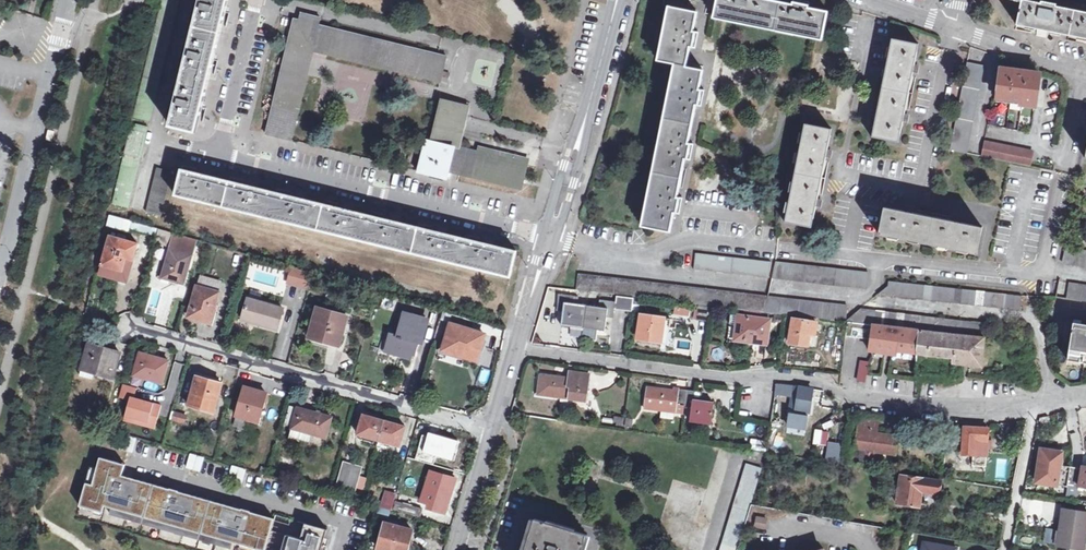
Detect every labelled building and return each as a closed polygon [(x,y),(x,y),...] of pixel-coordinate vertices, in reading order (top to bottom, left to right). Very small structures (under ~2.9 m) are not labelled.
[(193,7),(199,9),(190,46),(184,44),(181,56),(187,57),(178,94),(172,92),(169,103),(175,104),(170,127),(196,133),(229,0),(195,0),(193,7)] [(687,10),(689,0),(665,0),(664,5),(671,6),(687,10)] [(772,0),(717,0),(714,15),(822,37),(828,11),(808,7),(809,2),(802,0),(794,0),(793,4),(772,0)] [(1085,39),(1085,12),(1056,6),(1057,4),(1041,1),(1041,3),(1028,0),(1012,0),(1021,2),(1017,24),(1037,29),(1036,36),(1047,38),(1049,31),(1085,39)] [(687,10),(671,6),(660,61),(677,65),(644,226),(670,231),(674,212),(678,213),(681,198),(677,197),(685,158),(689,159),(692,145),(687,144),(695,105),(700,105),(703,90),(699,89),(703,70),(686,66),(690,47),(695,48),(698,32),(693,31),(697,12),(687,10)] [(321,18),(307,15),(305,22),(299,21),(294,19),(266,135),(291,141),(313,51),(439,82),(445,57),(320,26),(321,18)] [(913,72),(916,72),(917,65),(914,65),(919,43),(892,38),(871,137),(899,142),(903,120),(906,121),(907,115),(904,114),(913,72)] [(967,63),(950,150),(967,153),(984,66),(967,63)] [(1039,73),(1001,68),(997,101),(1035,106),(1039,73)] [(417,172),(442,177),(444,171),(449,172),(523,189),(528,165),(520,163),(522,156),(505,152),(503,158),(459,147),(469,107),(440,100),(430,140),(425,139),(417,172)] [(1029,129),(1031,107),(1014,105),(1012,127),(1029,129)] [(826,156),(830,157),(831,151),(827,150),(831,129),(805,124),(785,222),(812,228),(816,206),(819,207),(821,200),(818,199),(826,156)] [(131,131),(124,157),(140,160),(148,127),(136,125),(131,131)] [(1033,151),(984,141),(981,156),(1030,166),(1033,151)] [(530,158),(522,156),(520,163),(528,165),(530,158)] [(128,208),(140,160),(124,157),(113,204),(128,208)] [(175,173),(160,169),(149,214),(164,217),(175,173)] [(494,246),(496,241),(485,239),(484,244),(447,235),(448,230),(438,227),(437,233),(400,224),(401,218),(391,216),(390,221),(354,212),(355,207),(345,204),(343,210),(307,201),(308,195),(298,193),(296,198),(260,189),(262,184),(251,182),(250,187),(213,178),(214,173),(205,171),(203,175),(181,170),(175,196),(511,277),(517,252),(494,246)] [(954,221),(912,213),(913,209),(906,208),(905,211),(884,207),(878,233),(977,254),(983,227),(961,222),(962,220),(955,218),(954,221)] [(131,220),(109,215),(107,224),(128,230),(131,220)] [(168,246),(172,232),(160,229),(156,243),(168,246)] [(184,284),(197,239),(175,233),(166,262),(163,261),(157,279),(170,283),(171,280),(184,284)] [(103,264),(100,263),(98,270),(124,277),(125,275),(129,276),(137,246),(110,238),(103,264)] [(1066,247),(1063,263),(1085,267),(1085,251),(1066,247)] [(771,261),(695,253),(693,269),(769,278),(771,261)] [(866,288),(868,272),(775,262),(773,278),(866,288)] [(292,268),(287,285),(307,291),(311,274),(292,268)] [(576,289),(765,312),(766,296),(578,273),(576,289)] [(200,278),(198,286),(218,292),(220,284),(200,278)] [(351,295),(354,284),(342,281),(339,291),(351,295)] [(879,294),(897,296),(899,282),(889,281),(888,286),(879,294)] [(1022,295),(899,282),(897,296),(1021,309),(1022,295)] [(1067,298),(1085,301),(1085,286),(1069,283),(1067,298)] [(219,293),(218,292),(198,286),(189,317),(200,320),(199,323),(212,326),(218,306),(215,305),(219,293)] [(562,326),(583,328),(586,305),(577,304),(578,297),(559,295),(558,307),(564,307),(562,326)] [(768,296),(765,312),(786,314),(844,321),(846,306),(768,296)] [(283,308),(248,298),(242,320),(277,330),(283,308)] [(598,307),(586,305),(583,328),(604,331),(607,313),(613,314),(614,301),(599,299),(598,307)] [(696,319),(708,321),(710,307),(698,306),(696,319)] [(336,312),(323,308),(323,310),(317,309),(314,320),(317,321),(312,337),(329,342),(328,344),(341,348),(343,341),(340,340),(347,317),(335,314),(336,312)] [(874,324),(892,326),(894,313),(860,309),(845,321),(847,322),(874,324)] [(397,336),(391,334),(386,349),(412,356),(416,343),(420,344),(426,319),(404,313),(397,336)] [(986,324),(894,313),(892,326),(920,329),(985,337),(986,324)] [(637,339),(660,342),(662,327),(669,327),(670,319),(640,315),(637,339)] [(769,319),(738,316),(737,325),(736,324),(734,338),(743,339),(743,341),(754,343),(754,340),(766,342),(769,319)] [(788,343),(815,348),(817,337),(814,336),(816,323),(792,319),(788,343)] [(871,339),(874,324),(847,322),(846,336),(871,339)] [(1073,323),(1069,349),(1067,365),(1085,367),(1085,324),(1073,323)] [(439,349),(467,358),(470,349),(477,351),(481,335),(447,324),(439,349)] [(920,329),(892,326),(874,324),(871,339),(871,343),(869,344),(869,351),(902,356),(902,351),(917,353),(920,329)] [(985,337),(920,329),(917,353),(953,357),(952,363),(981,366),(985,337)] [(119,352),(88,344),(82,368),(113,376),(119,352)] [(470,349),(467,358),(474,360),(477,351),(470,349)] [(157,358),(141,353),(134,376),(164,384),(170,361),(160,359),(162,352),(159,351),(157,358)] [(868,364),(860,362),(857,381),(864,383),(868,364)] [(538,396),(561,398),(561,396),(571,397),(571,400),(586,401),(589,374),(570,372),(569,379),(540,376),(538,396)] [(218,382),(219,380),(198,374),(197,380),(207,383),(208,380),(218,382)] [(207,383),(197,380),(189,406),(214,413),(223,379),(220,378),(219,380),(218,382),(208,380),(207,383)] [(137,387),(123,382),(119,396),(130,400),(126,415),(124,419),(138,423),(140,419),(157,423),(162,405),(134,397),(137,387)] [(788,385),(776,385),(775,394),(786,396),(788,385)] [(236,415),(246,418),(258,421),(266,392),(244,386),(236,415)] [(808,412),(812,388),(793,386),(790,409),(808,412)] [(677,406),(684,406),(686,389),(674,388),(674,391),(646,388),(644,409),(676,413),(677,406)] [(701,392),(686,389),(684,406),(691,408),(690,422),(711,425),(714,404),(700,402),(701,392)] [(270,393),(266,392),(258,421),(246,418),(245,422),(260,426),(270,393)] [(292,429),(298,408),(291,405),(284,427),(292,429)] [(316,413),(298,408),(292,429),(289,440),(306,445),(309,434),(326,439),(332,417),(330,417),(331,415),(317,411),(316,413)] [(185,425),(188,416),(173,411),(170,421),(185,425)] [(362,443),(377,447),(384,421),(363,415),(358,434),(368,437),(367,440),(363,439),(362,443)] [(877,419),(860,417),(856,448),(851,448),(849,463),(868,466),(870,450),(895,454),(897,437),(876,434),(877,419)] [(155,428),(157,423),(140,419),(138,423),(155,428)] [(405,427),(384,421),(377,447),(391,451),(393,447),(388,446),(389,443),(400,446),(405,427)] [(171,424),(169,433),(179,435),(181,426),(171,424)] [(988,426),(980,426),(980,428),(964,427),(962,454),(974,455),(973,466),(987,466),(988,449),(992,449),(992,441),(988,441),(989,429),(988,429),(988,426)] [(119,448),(132,452),(136,438),(123,435),(119,448)] [(959,436),(950,436),(950,444),(958,445),(959,436)] [(760,449),(761,439),(750,438),(749,448),(760,449)] [(827,440),(824,458),(839,460),(842,442),(827,440)] [(1062,452),(1042,449),(1037,482),(1057,485),(1060,465),(1062,452)] [(187,467),(200,471),(203,458),(191,454),(187,467)] [(112,507),(110,514),(113,515),(115,508),(128,512),(129,508),(145,513),(143,516),(157,520),(155,527),(158,527),(160,521),(168,524),(166,530),(170,531),(172,525),(184,528),(185,524),(198,528),(196,534),(203,536),(205,530),(218,534),(217,538),(230,541),(228,547),(231,548),(233,542),(241,544),(242,539),(250,541),(248,546),(261,549),(265,549),(270,531),(274,518),(250,512),(252,507),(243,505),(241,509),(232,506),(188,494),(179,491),(180,487),(171,484),(170,489),(132,478),(122,475),(123,471),(116,469),(118,462),(100,457),(97,468),(88,465),(84,482),(86,483),(79,506),(94,510),(96,503),(105,505),(112,507)] [(125,464),(118,462),(116,469),(123,471),(125,464)] [(361,468),(343,463),(336,486),(355,492),(361,468)] [(762,468),(747,464),(720,549),(737,549),(762,468)] [(1071,467),(1060,465),(1057,485),(1068,487),(1071,467)] [(232,466),(228,479),(242,483),(245,470),(232,466)] [(1083,466),(1082,469),(1071,467),(1068,487),(1085,490),(1085,466),(1083,466)] [(428,507),(428,508),(445,513),(456,479),(438,474),(431,498),(427,496),(424,506),(428,507)] [(898,504),(920,507),(923,491),(939,493),(941,481),(902,476),(898,504)] [(365,490),(368,479),(360,477),(358,489),(365,490)] [(397,495),(387,491),(382,508),(392,510),(395,501),(397,495)] [(395,501),(392,510),(420,519),(423,509),(395,501)] [(105,505),(96,503),(94,510),(103,512),(105,505)] [(1063,510),(1058,546),(1084,549),(1085,533),(1085,513),(1063,510)] [(275,516),(274,518),(270,531),(286,535),(290,520),(275,516)] [(765,528),(767,518),(757,516),(755,526),(765,528)] [(535,519),(525,549),(582,549),(587,535),(535,519)] [(386,523),(378,549),(379,549),(410,549),(413,541),(410,540),(413,530),(386,523)] [(305,524),(300,539),(323,546),(327,531),(305,524)] [(323,546),(300,539),(286,535),(282,549),(326,549),(327,547),(323,546)]
